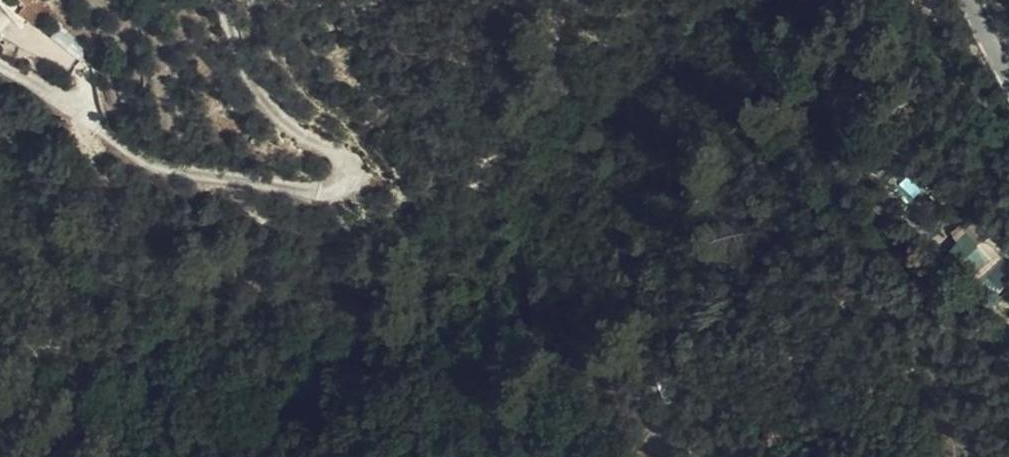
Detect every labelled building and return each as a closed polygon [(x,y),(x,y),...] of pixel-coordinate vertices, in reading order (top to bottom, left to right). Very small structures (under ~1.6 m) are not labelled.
[(21,12),(41,26),(56,5),(49,0),(31,0),(21,12)] [(967,218),(962,223),(968,229),(973,224),(967,218)] [(968,229),(959,237),(971,249),(985,237),(973,224),(968,229)]
